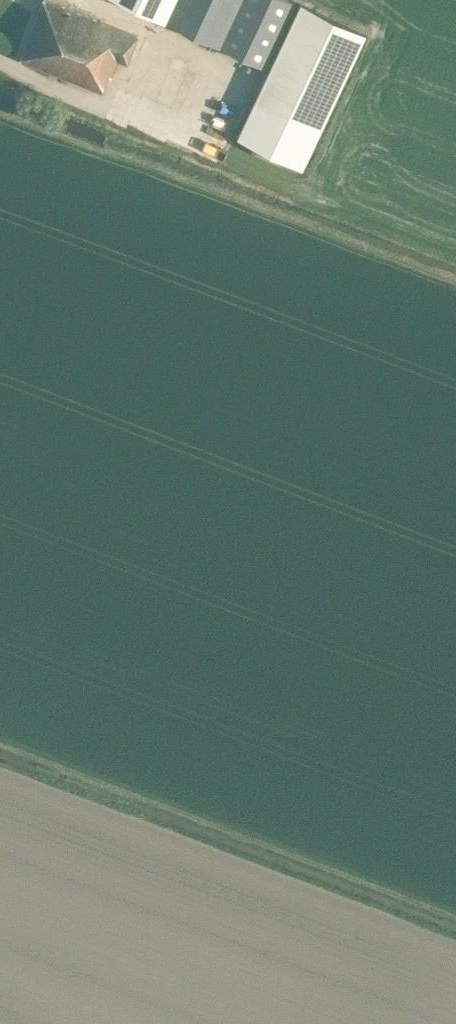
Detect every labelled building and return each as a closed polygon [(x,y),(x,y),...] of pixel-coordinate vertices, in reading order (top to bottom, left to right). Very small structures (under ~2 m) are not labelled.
[(20,55),(102,88),(108,72),(111,72),(117,56),(127,60),(137,33),(56,0),(42,0),(20,55)] [(293,0),(126,0),(263,64),(293,0)] [(238,132),(303,162),(366,28),(306,0),(300,0),(238,132)]
